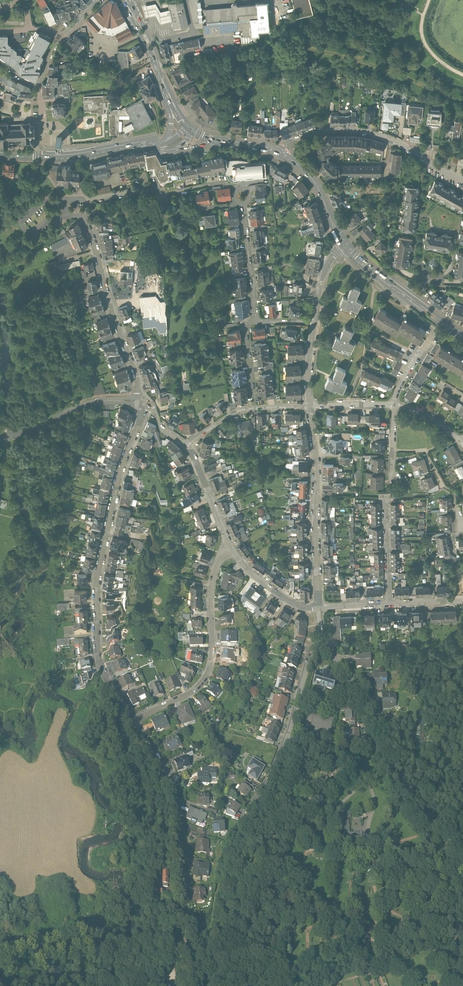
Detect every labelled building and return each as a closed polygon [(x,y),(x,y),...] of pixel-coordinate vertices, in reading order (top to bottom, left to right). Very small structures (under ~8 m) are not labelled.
[(49,20),(47,16),(38,0),(32,3),(43,23),(49,20)] [(309,0),(292,0),(297,19),(313,14),(309,0)] [(90,3),(87,3),(87,4),(85,6),(82,9),(87,14),(96,5),(92,1),(90,3)] [(172,21),(174,29),(188,26),(183,2),(168,3),(169,9),(172,21)] [(76,13),(82,19),(87,14),(82,9),(85,6),(81,3),(76,8),(79,10),(76,13)] [(203,24),(204,37),(234,35),(234,30),(243,30),(243,37),(259,35),(258,22),(253,23),(253,19),(258,19),(257,5),(237,6),(237,5),(236,4),(232,4),(231,6),(231,7),(205,9),(206,22),(207,22),(207,23),(203,24)] [(69,11),(72,16),(74,19),(78,23),(82,19),(76,13),(79,10),(76,8),(75,6),(69,11)] [(100,39),(101,40),(105,41),(106,40),(109,46),(112,47),(115,46),(118,52),(121,52),(132,46),(115,12),(114,12),(114,11),(113,10),(112,10),(111,9),(109,11),(108,10),(86,32),(96,43),(100,39)] [(157,12),(142,16),(145,27),(159,24),(172,21),(169,9),(157,12)] [(63,13),(64,15),(64,17),(65,20),(66,24),(68,28),(72,27),(72,26),(75,25),(75,24),(78,23),(74,19),(72,16),(69,11),(63,13)] [(60,18),(55,19),(57,22),(59,26),(61,32),(68,30),(68,28),(66,24),(65,20),(64,17),(64,15),(59,16),(59,17),(60,18)] [(45,27),(49,35),(55,32),(54,28),(52,24),(49,20),(43,23),(45,27)] [(54,23),(52,24),(54,28),(55,32),(56,34),(61,32),(59,26),(57,22),(54,23)] [(84,38),(80,39),(78,41),(78,40),(76,43),(75,42),(73,45),(79,49),(80,47),(85,46),(84,38)] [(183,42),(186,51),(200,48),(198,39),(183,42)] [(50,49),(38,43),(37,42),(33,48),(34,48),(28,58),(27,57),(24,62),(24,61),(23,66),(20,65),(21,70),(22,71),(21,74),(22,79),(31,83),(33,79),(39,80),(40,77),(36,77),(37,73),(41,74),(42,68),(43,65),(40,64),(39,64),(44,57),(45,55),(46,55),(50,49)] [(168,47),(167,43),(160,45),(162,55),(159,55),(160,60),(170,58),(168,50),(168,47)] [(175,53),(180,52),(178,43),(170,45),(170,46),(171,49),(174,49),(175,53)] [(6,54),(7,45),(0,45),(0,68),(7,74),(11,58),(6,54)] [(70,47),(66,49),(68,51),(67,53),(77,62),(83,54),(80,52),(81,51),(79,49),(73,45),(71,48),(70,47)] [(130,61),(127,63),(127,72),(134,70),(143,65),(139,56),(130,61)] [(33,79),(31,83),(22,79),(21,74),(22,71),(21,70),(20,65),(19,60),(16,60),(16,61),(14,60),(11,59),(11,58),(7,74),(8,73),(12,74),(11,76),(16,77),(16,79),(17,79),(18,80),(18,81),(24,87),(35,91),(39,80),(33,79)] [(127,63),(117,62),(117,79),(120,79),(121,83),(127,81),(127,72),(127,63)] [(171,72),(170,72),(178,88),(193,80),(188,71),(184,74),(186,78),(180,81),(177,75),(183,72),(180,67),(175,70),(174,69),(173,69),(171,71),(171,72)] [(48,86),(56,86),(56,79),(56,76),(49,77),(48,78),(46,86),(48,86)] [(0,82),(0,92),(14,99),(16,95),(0,82)] [(48,86),(45,94),(49,94),(53,94),(57,94),(57,93),(58,93),(58,89),(57,89),(57,86),(56,86),(48,86)] [(194,86),(182,92),(186,99),(198,94),(194,86)] [(153,94),(152,94),(149,87),(144,89),(145,91),(143,92),(144,95),(140,97),(141,99),(139,100),(144,108),(140,110),(142,113),(158,105),(157,104),(158,104),(158,103),(158,102),(157,101),(156,101),(154,97),(154,96),(155,96),(154,95),(154,94),(153,94)] [(136,93),(139,100),(141,99),(140,97),(144,95),(143,92),(145,91),(144,89),(136,93)] [(27,98),(26,98),(17,93),(16,95),(14,99),(12,102),(12,103),(17,105),(19,103),(29,104),(29,100),(29,99),(28,99),(27,98)] [(49,96),(49,94),(45,94),(42,94),(42,104),(42,105),(49,105),(49,104),(53,104),(53,96),(49,96)] [(58,94),(57,94),(53,94),(55,108),(63,106),(69,106),(69,105),(69,103),(63,103),(67,102),(67,101),(69,101),(69,96),(66,96),(66,94),(58,95),(58,94)] [(202,104),(203,103),(200,99),(195,104),(191,107),(197,114),(199,112),(207,121),(210,118),(211,119),(215,115),(212,112),(213,111),(212,110),(208,105),(206,106),(205,107),(202,104)] [(10,106),(3,104),(2,111),(8,112),(8,111),(10,106)] [(402,105),(393,104),(392,107),(385,106),(385,107),(383,121),(392,122),(393,114),(401,115),(401,109),(402,105)] [(20,114),(21,109),(18,108),(17,108),(11,106),(10,106),(8,111),(15,113),(20,114)] [(90,124),(96,123),(96,125),(103,125),(103,115),(104,115),(104,113),(110,113),(109,106),(83,107),(83,122),(90,122),(90,124)] [(216,115),(217,116),(220,113),(215,107),(212,110),(213,111),(216,115)] [(414,107),(408,107),(408,108),(408,113),(410,113),(409,117),(409,123),(417,124),(417,117),(421,117),(422,109),(414,109),(414,107)] [(140,110),(120,120),(110,120),(110,124),(108,124),(109,146),(118,145),(118,127),(130,126),(136,140),(152,132),(142,113),(140,110)] [(339,125),(348,125),(349,115),(350,110),(339,111),(339,114),(339,116),(339,125)] [(430,121),(429,124),(429,125),(429,126),(430,126),(430,127),(431,128),(431,129),(432,129),(433,129),(434,129),(435,129),(436,128),(437,128),(437,127),(438,126),(438,125),(438,122),(441,122),(441,118),(441,114),(439,113),(439,111),(431,110),(431,112),(428,112),(428,117),(427,117),(427,121),(430,121)] [(61,113),(52,114),(52,126),(55,126),(55,128),(65,127),(64,125),(65,125),(64,113),(62,113),(62,112),(61,112),(61,113)] [(374,112),(365,112),(364,120),(373,121),(374,112)] [(339,116),(339,114),(333,114),(333,116),(331,116),(330,125),(339,125),(339,116)] [(312,118),(304,121),(307,130),(315,127),(314,123),(315,123),(314,119),(312,120),(312,118)] [(242,121),(232,119),(231,129),(241,130),(242,124),(242,121)] [(300,119),(295,121),(295,124),(298,133),(307,130),(304,121),(301,121),(300,119)] [(454,126),(447,124),(446,130),(453,131),(451,140),(458,141),(462,123),(455,121),(454,126)] [(259,123),(256,123),(256,126),(254,135),(262,136),(263,127),(259,127),(259,123)] [(251,124),(249,124),(248,128),(247,128),(246,129),(248,129),(247,134),(254,135),(256,126),(254,126),(251,125),(251,124)] [(293,125),(288,127),(291,136),(298,133),(295,124),(292,125),(293,125)] [(280,129),(283,138),(291,136),(288,127),(285,128),(280,129)] [(7,156),(7,154),(21,154),(30,154),(30,153),(33,153),(33,149),(34,149),(33,138),(32,134),(29,134),(29,133),(20,134),(20,135),(7,135),(6,134),(0,134),(0,156),(7,156)] [(131,134),(122,138),(125,144),(133,139),(131,134)] [(335,149),(327,137),(323,141),(325,142),(323,144),(322,143),(316,148),(316,156),(319,156),(328,156),(330,156),(330,154),(335,149)] [(355,150),(356,137),(327,137),(335,149),(355,150)] [(365,149),(368,139),(356,137),(355,150),(365,151),(365,149)] [(376,152),(379,142),(373,140),(370,150),(376,152)] [(399,151),(390,150),(389,161),(392,161),(391,171),(390,171),(390,172),(399,173),(399,172),(400,158),(401,158),(401,154),(399,154),(399,151)] [(202,162),(202,165),(204,174),(204,177),(213,175),(213,173),(217,173),(222,172),(221,172),(226,171),(224,160),(223,156),(219,157),(218,156),(214,157),(214,158),(210,159),(210,161),(202,162)] [(458,158),(452,157),(450,164),(457,166),(458,158)] [(174,183),(186,181),(185,180),(183,166),(181,159),(168,162),(167,162),(167,160),(162,161),(162,160),(160,160),(164,181),(171,180),(172,185),(164,187),(165,192),(177,189),(176,184),(174,184),(174,183)] [(228,161),(226,161),(226,159),(224,160),(226,171),(227,175),(227,177),(228,178),(228,179),(229,180),(230,181),(232,182),(233,182),(235,182),(237,182),(239,182),(240,181),(241,180),(242,179),(243,178),(266,176),(265,162),(253,163),(251,162),(249,162),(246,161),(244,161),(241,160),(239,160),(237,160),(234,160),(232,160),(230,160),(228,161)] [(335,166),(330,161),(330,159),(328,159),(319,159),(316,159),(316,167),(322,172),(323,171),(325,173),(323,174),(329,180),(336,180),(336,176),(336,167),(336,166),(335,166)] [(164,181),(160,160),(143,164),(146,174),(147,180),(152,178),(153,183),(164,181)] [(123,166),(128,177),(138,174),(138,176),(146,174),(143,164),(134,165),(134,164),(123,166)] [(191,164),(183,166),(185,180),(194,178),(194,176),(201,175),(199,166),(192,167),(191,164)] [(109,182),(128,178),(128,177),(123,166),(107,170),(107,172),(109,182)] [(278,181),(278,178),(282,170),(277,167),(275,170),(274,169),(273,171),(275,171),(271,178),(277,181),(278,181)] [(282,170),(278,178),(284,181),(288,174),(282,170)] [(107,172),(90,175),(92,184),(93,189),(110,185),(109,182),(107,172)] [(13,175),(2,175),(1,187),(6,188),(6,191),(12,191),(12,188),(13,188),(13,175)] [(56,194),(63,195),(71,196),(71,195),(78,196),(79,182),(72,181),(72,182),(69,182),(70,177),(62,177),(62,179),(57,178),(56,178),(56,182),(55,188),(57,188),(56,194)] [(432,186),(430,185),(429,189),(430,189),(428,194),(432,196),(432,195),(436,197),(435,198),(439,200),(445,189),(443,188),(444,186),(435,181),(432,186)] [(302,182),(292,189),(296,193),(300,198),(309,191),(302,182)] [(129,183),(123,184),(127,198),(133,197),(129,183)] [(410,186),(405,186),(404,190),(405,191),(405,194),(404,194),(403,199),(406,199),(404,217),(414,218),(416,218),(416,214),(417,214),(418,204),(417,204),(418,199),(416,199),(416,197),(418,197),(419,187),(413,187),(413,185),(410,185),(410,186)] [(221,190),(217,190),(218,201),(222,201),(227,201),(227,200),(231,199),(230,189),(221,190)] [(266,189),(265,189),(256,190),(256,194),(256,198),(257,198),(257,202),(262,202),(261,199),(265,199),(265,195),(266,195),(266,189)] [(447,190),(445,189),(439,200),(443,202),(443,201),(447,203),(446,204),(450,206),(456,196),(457,194),(448,189),(447,190)] [(210,200),(208,191),(208,190),(204,191),(204,193),(196,194),(198,205),(203,204),(203,205),(207,205),(206,204),(210,203),(210,200)] [(330,196),(334,206),(342,202),(342,201),(340,196),(341,195),(339,191),(331,195),(331,196),(330,196)] [(456,196),(450,206),(455,209),(455,208),(458,210),(462,213),(462,211),(462,197),(460,195),(459,197),(456,196)] [(108,197),(94,201),(95,207),(110,203),(108,197)] [(307,212),(311,222),(313,221),(321,219),(316,203),(304,207),(306,213),(307,212)] [(249,210),(250,218),(263,216),(263,215),(262,215),(262,214),(263,214),(262,209),(259,209),(252,210),(249,210)] [(228,222),(229,222),(229,221),(236,221),(237,221),(237,215),(238,215),(237,210),(228,211),(229,216),(227,216),(228,222)] [(215,214),(213,214),(213,213),(205,214),(202,215),(203,220),(199,220),(200,223),(201,223),(203,223),(203,224),(204,224),(205,225),(206,225),(206,226),(214,225),(214,224),(217,224),(217,222),(216,219),(215,219),(215,214)] [(351,226),(353,225),(354,225),(354,226),(355,226),(356,225),(356,224),(359,222),(361,222),(360,221),(360,219),(361,219),(359,214),(358,215),(356,213),(347,217),(348,219),(347,220),(349,224),(350,223),(351,226)] [(250,218),(251,225),(254,224),(263,224),(264,224),(263,216),(250,218)] [(367,216),(360,221),(361,222),(359,222),(361,225),(369,219),(367,216)] [(414,218),(404,217),(402,217),(401,221),(402,221),(402,225),(401,225),(401,230),(405,230),(405,232),(409,232),(409,231),(415,231),(416,220),(414,220),(414,218)] [(313,224),(314,228),(323,226),(321,219),(313,221),(313,224)] [(368,228),(369,228),(373,225),(370,222),(359,231),(367,240),(370,238),(374,235),(368,228)] [(315,231),(315,235),(320,235),(324,235),(324,233),(323,226),(314,228),(308,230),(304,231),(301,230),(302,235),(315,231)] [(228,229),(229,238),(239,237),(240,237),(239,228),(233,229),(228,229)] [(253,230),(253,238),(263,236),(266,236),(265,229),(262,229),(254,230),(253,230)] [(451,243),(452,237),(441,235),(441,237),(437,236),(437,234),(426,232),(425,239),(424,239),(423,242),(425,243),(424,247),(429,248),(429,247),(433,247),(432,249),(441,250),(441,249),(445,250),(445,251),(449,251),(450,247),(452,247),(453,243),(451,243)] [(80,241),(76,234),(68,239),(72,245),(80,241)] [(253,245),(256,245),(264,244),(263,236),(253,238),(253,245)] [(229,238),(227,238),(228,247),(232,246),(232,247),(239,246),(239,242),(240,242),(239,237),(229,238)] [(413,240),(399,237),(398,244),(397,244),(396,249),(394,257),(395,258),(394,261),(393,266),(408,269),(408,264),(409,264),(410,261),(409,261),(410,257),(408,257),(409,252),(410,252),(411,248),(412,249),(412,246),(411,245),(413,240)] [(72,245),(70,246),(71,249),(75,257),(74,257),(76,261),(87,257),(80,241),(72,245)] [(316,243),(308,241),(307,246),(308,246),(307,253),(315,255),(321,255),(323,243),(316,242),(316,243)] [(381,241),(377,246),(376,247),(378,250),(378,251),(378,252),(378,253),(379,253),(380,253),(381,253),(382,253),(384,250),(385,251),(388,248),(381,241)] [(52,261),(68,254),(68,253),(66,249),(65,248),(64,249),(50,256),(52,261)] [(112,260),(111,250),(100,252),(102,261),(107,260),(112,260)] [(256,260),(257,261),(260,261),(260,259),(265,259),(265,255),(266,255),(266,250),(258,251),(257,251),(256,252),(256,254),(255,255),(256,260)] [(458,251),(456,262),(458,262),(458,266),(455,266),(454,277),(460,278),(459,279),(462,280),(462,279),(462,252),(458,251)] [(231,263),(244,261),(243,252),(230,253),(231,263)] [(310,259),(309,265),(309,266),(318,268),(320,260),(314,259),(310,259)] [(434,259),(427,264),(432,271),(439,266),(434,259)] [(235,267),(235,270),(242,269),(245,269),(244,261),(231,263),(232,267),(235,267)] [(309,265),(308,265),(306,273),(317,275),(318,268),(309,266),(309,265)] [(257,270),(258,277),(269,276),(268,269),(263,269),(257,270)] [(55,278),(49,280),(51,287),(76,278),(74,273),(71,273),(71,276),(56,281),(55,278)] [(85,282),(93,280),(92,274),(82,276),(82,279),(84,278),(85,282)] [(236,286),(247,285),(246,276),(242,277),(235,277),(234,278),(234,283),(236,283),(236,286)] [(270,283),(270,282),(269,276),(258,277),(258,284),(265,283),(270,283)] [(284,294),(288,295),(288,291),(294,292),(301,293),(303,284),(294,282),(294,285),(292,285),(292,287),(289,287),(289,286),(286,286),(284,294)] [(127,283),(127,286),(124,285),(120,284),(119,291),(123,292),(128,292),(128,291),(131,291),(132,284),(130,284),(127,283)] [(237,291),(237,294),(238,295),(245,294),(248,293),(247,285),(236,286),(235,286),(235,291),(237,291)] [(360,289),(352,285),(347,295),(348,295),(347,298),(343,296),(339,303),(349,308),(350,307),(357,310),(361,301),(355,298),(360,289)] [(259,290),(261,300),(266,299),(267,301),(268,299),(273,299),(272,291),(271,289),(267,289),(259,290)] [(427,299),(432,302),(434,299),(433,299),(436,295),(437,293),(433,290),(433,291),(430,289),(428,292),(431,293),(427,299)] [(91,291),(90,291),(90,292),(87,293),(87,294),(88,298),(89,300),(97,298),(95,291),(93,292),(92,291),(91,291)] [(439,295),(438,295),(437,296),(436,295),(433,299),(434,299),(432,302),(436,305),(441,298),(438,296),(439,295)] [(443,299),(441,298),(436,305),(440,308),(442,306),(444,306),(445,304),(447,302),(446,302),(445,301),(446,300),(445,300),(444,301),(443,299)] [(242,316),(246,316),(248,314),(247,313),(246,312),(248,309),(248,308),(249,307),(248,300),(236,302),(234,302),(234,303),(235,305),(236,305),(237,314),(239,314),(239,316),(239,317),(242,316)] [(166,301),(140,305),(144,335),(167,332),(166,301)] [(79,302),(73,304),(76,313),(82,311),(79,302)] [(98,302),(87,306),(91,315),(101,311),(98,302)] [(289,315),(298,316),(299,316),(300,312),(299,312),(299,307),(290,305),(289,315)] [(457,318),(460,308),(454,306),(451,316),(457,318)] [(386,312),(380,308),(373,320),(396,335),(399,331),(417,342),(425,331),(420,327),(418,330),(405,321),(406,320),(405,320),(406,318),(407,316),(404,315),(400,320),(402,321),(400,324),(384,314),(386,312)] [(101,311),(91,315),(94,324),(98,322),(104,320),(101,311)] [(121,327),(129,324),(127,317),(128,317),(126,313),(117,316),(118,320),(119,320),(121,327)] [(121,327),(123,333),(125,333),(125,334),(129,332),(132,331),(131,328),(130,324),(129,324),(121,327)] [(100,328),(96,329),(99,338),(109,334),(106,326),(100,328)] [(139,335),(136,326),(131,328),(132,331),(129,332),(131,338),(136,336),(139,335)] [(352,330),(344,326),(340,336),(341,336),(339,339),(336,337),(332,345),(342,349),(342,348),(350,351),(354,342),(349,340),(349,339),(348,338),(352,330)] [(253,333),(253,337),(265,336),(264,332),(265,332),(265,328),(257,329),(257,328),(253,329),(253,333)] [(285,328),(284,337),(295,338),(296,329),(285,328)] [(227,332),(229,343),(233,342),(233,343),(237,343),(237,342),(241,341),(240,337),(241,337),(241,333),(240,333),(239,329),(235,330),(235,331),(227,332)] [(112,343),(109,334),(99,338),(102,347),(112,343)] [(416,344),(421,347),(425,341),(420,338),(416,344)] [(372,344),(370,349),(378,353),(378,352),(382,344),(373,339),(370,344),(372,344)] [(139,348),(136,340),(132,341),(127,343),(130,352),(136,350),(139,348)] [(266,342),(262,343),(258,343),(254,344),(255,350),(254,350),(254,354),(255,354),(256,357),(257,357),(258,361),(258,363),(263,362),(269,362),(266,342)] [(440,346),(436,343),(430,352),(435,355),(440,346)] [(289,352),(289,358),(292,358),(302,358),(302,354),(303,354),(303,349),(302,349),(302,344),(295,345),(289,345),(289,349),(288,349),(289,352)] [(386,355),(390,347),(382,344),(378,352),(386,356),(386,355)] [(447,365),(454,354),(440,346),(434,357),(447,365)] [(386,355),(395,359),(398,351),(390,347),(386,355)] [(114,349),(102,354),(107,367),(119,363),(117,359),(118,358),(116,353),(116,354),(114,349)] [(235,362),(241,361),(243,361),(243,357),(244,357),(243,354),(242,354),(242,350),(240,350),(238,350),(238,349),(234,350),(229,351),(231,363),(235,362)] [(397,361),(400,362),(403,354),(398,351),(395,359),(394,360),(395,360),(397,361)] [(144,357),(143,354),(132,358),(135,365),(135,364),(137,369),(141,368),(141,367),(145,365),(142,358),(144,357)] [(462,371),(462,360),(454,354),(447,365),(461,374),(462,371)] [(424,359),(421,364),(422,365),(426,368),(430,362),(424,359)] [(402,365),(402,363),(397,361),(393,367),(391,374),(397,376),(402,365)] [(120,367),(119,363),(107,367),(112,380),(124,376),(122,372),(123,372),(121,367),(120,367)] [(422,365),(417,372),(425,377),(429,369),(426,368),(422,365)] [(160,366),(161,387),(162,387),(162,376),(169,376),(169,366),(160,366)] [(287,374),(287,379),(292,379),(300,379),(300,375),(301,375),(301,373),(301,370),(300,370),(300,366),(292,366),(287,366),(287,370),(286,370),(286,374),(287,374)] [(345,371),(337,367),(333,377),(334,377),(332,380),(328,378),(325,385),(335,390),(335,389),(343,392),(347,383),(341,380),(345,371)] [(233,383),(238,382),(239,382),(240,383),(240,382),(246,381),(245,377),(246,377),(246,374),(245,374),(245,370),(242,370),(241,370),(236,370),(232,371),(233,382),(233,383)] [(370,383),(373,374),(365,371),(361,379),(370,383)] [(148,372),(138,375),(142,385),(151,381),(148,372)] [(413,380),(420,385),(425,377),(417,372),(413,380)] [(270,373),(265,374),(260,374),(260,377),(259,377),(260,381),(258,381),(258,384),(258,388),(259,387),(259,394),(262,394),(268,394),(272,393),(270,373)] [(378,385),(381,378),(373,374),(370,383),(378,386),(378,385)] [(382,376),(381,378),(378,385),(389,390),(393,381),(382,376)] [(441,379),(436,386),(442,390),(444,386),(443,386),(445,382),(441,379)] [(146,397),(155,394),(153,389),(157,388),(154,380),(151,381),(142,385),(146,397)] [(409,389),(416,392),(420,385),(413,380),(408,388),(409,389)] [(126,382),(114,387),(119,400),(123,398),(131,396),(129,391),(130,391),(128,386),(126,382)] [(293,385),(287,385),(287,390),(286,390),(286,393),(287,393),(287,399),(300,399),(300,395),(301,395),(301,389),(300,389),(300,385),(293,385)] [(240,389),(234,389),(236,401),(240,401),(240,402),(245,401),(245,400),(247,400),(247,396),(246,388),(240,389)] [(409,389),(405,396),(405,397),(404,399),(405,401),(406,402),(408,403),(410,402),(411,401),(412,400),(417,393),(416,392),(409,389)] [(450,395),(443,390),(438,398),(445,403),(449,396),(450,395)] [(166,392),(163,392),(155,394),(146,397),(143,398),(144,403),(160,398),(162,402),(165,401),(168,399),(166,392)] [(461,404),(449,396),(445,403),(443,405),(455,412),(461,404)] [(94,398),(89,400),(93,410),(97,409),(94,398)] [(220,402),(216,405),(217,406),(216,407),(220,413),(226,409),(222,403),(221,403),(220,402)] [(206,412),(200,416),(204,423),(210,419),(206,412)] [(272,426),(273,426),(277,426),(277,428),(280,428),(279,422),(278,415),(272,415),(272,417),(271,417),(271,419),(271,425),(272,426)] [(341,421),(342,416),(336,416),(336,415),(327,415),(326,427),(336,427),(336,421),(341,421)] [(348,423),(358,424),(358,415),(348,415),(348,417),(348,423)] [(369,415),(369,417),(369,422),(369,425),(379,425),(379,415),(369,415)] [(170,421),(167,424),(174,429),(178,422),(172,418),(171,419),(169,418),(168,420),(170,421)] [(250,421),(242,422),(245,434),(249,433),(250,437),(253,436),(250,421)] [(119,433),(117,439),(121,441),(128,444),(134,430),(129,428),(129,426),(119,422),(117,427),(119,428),(117,432),(119,433)] [(192,422),(184,424),(185,430),(186,433),(194,431),(193,426),(194,426),(193,422),(192,422)] [(242,422),(239,423),(236,423),(238,435),(245,434),(242,422)] [(224,426),(217,430),(221,436),(225,434),(228,432),(224,426)] [(306,429),(296,429),(297,436),(297,438),(307,436),(306,429)] [(143,449),(149,451),(153,443),(145,440),(141,448),(143,449)] [(329,440),(329,452),(333,452),(334,453),(337,453),(338,452),(342,452),(342,444),(345,444),(345,441),(342,441),(342,440),(329,440)] [(203,441),(201,448),(210,450),(212,443),(203,441)] [(383,441),(376,441),(376,444),(375,444),(375,449),(376,449),(376,451),(385,452),(385,441),(383,441)] [(168,449),(172,453),(171,453),(173,456),(175,459),(183,454),(179,449),(172,442),(170,447),(169,447),(168,449)] [(308,442),(298,444),(295,444),(297,455),(303,454),(309,453),(308,442)] [(118,446),(115,452),(124,455),(126,450),(118,446)] [(444,451),(450,463),(460,458),(453,446),(444,451)] [(210,450),(201,448),(199,455),(209,457),(210,450)] [(148,461),(152,453),(149,451),(143,449),(139,457),(148,461)] [(124,455),(115,452),(112,450),(109,456),(113,457),(121,461),(124,455)] [(183,454),(175,459),(176,462),(178,464),(186,459),(183,454)] [(121,461),(113,457),(112,460),(107,458),(105,463),(110,465),(119,467),(121,461)] [(455,465),(461,461),(460,458),(450,463),(452,466),(455,465)] [(424,459),(411,463),(413,469),(417,467),(419,473),(427,471),(424,459)] [(375,466),(372,466),(372,471),(383,472),(384,464),(383,464),(383,460),(377,460),(375,460),(375,466)] [(204,466),(207,474),(215,470),(213,465),(212,462),(207,464),(207,465),(204,466)] [(119,467),(110,465),(109,468),(108,467),(108,468),(109,469),(108,470),(117,473),(119,467)] [(140,473),(140,472),(142,468),(133,465),(131,471),(140,473)] [(177,470),(174,471),(175,474),(176,473),(177,474),(178,474),(179,477),(175,479),(176,482),(182,480),(191,476),(188,468),(178,472),(177,470)] [(139,475),(140,473),(131,471),(129,477),(138,480),(139,475)] [(116,476),(106,473),(103,472),(103,473),(102,476),(106,477),(105,479),(114,482),(116,476)] [(431,476),(421,479),(424,489),(434,486),(431,476)] [(211,485),(219,482),(217,477),(209,480),(211,485)] [(375,477),(371,477),(371,479),(371,490),(382,490),(382,483),(383,483),(383,478),(375,477)] [(114,482),(105,479),(103,486),(112,488),(114,482)] [(228,489),(224,480),(219,482),(211,485),(213,491),(218,489),(219,492),(228,489)] [(192,483),(184,486),(188,494),(195,491),(194,489),(192,483)] [(299,489),(299,491),(299,496),(299,498),(303,498),(303,496),(307,496),(307,489),(299,489)] [(196,494),(195,491),(188,494),(191,502),(199,499),(196,494)] [(124,492),(123,501),(130,502),(134,503),(135,503),(137,493),(124,492)] [(217,501),(220,507),(227,504),(226,500),(225,498),(217,501)] [(451,500),(442,500),(443,508),(447,508),(451,508),(451,500)] [(121,510),(130,512),(131,512),(134,503),(130,502),(123,501),(121,510)] [(299,502),(298,502),(298,507),(298,509),(306,510),(306,502),(303,502),(303,501),(299,501),(299,502)] [(222,513),(226,512),(230,510),(227,504),(220,507),(222,513)] [(195,511),(198,520),(206,516),(203,508),(195,511)] [(298,509),(298,512),(298,517),(299,517),(299,518),(302,518),(302,517),(306,517),(306,510),(298,509)] [(128,519),(130,512),(121,510),(119,517),(128,519)] [(451,514),(447,515),(438,515),(438,524),(452,523),(451,514)] [(206,516),(198,520),(202,528),(210,525),(206,516)] [(235,523),(236,523),(238,523),(239,523),(240,522),(241,521),(239,516),(237,516),(233,518),(234,520),(226,523),(229,529),(236,526),(235,523)] [(117,527),(127,530),(128,530),(129,524),(118,522),(117,527)] [(235,534),(239,532),(237,528),(236,526),(229,529),(231,535),(235,534)] [(92,536),(93,534),(90,533),(88,533),(90,528),(87,527),(86,532),(85,531),(84,534),(88,535),(88,536),(89,536),(89,535),(92,536)] [(117,527),(115,537),(125,539),(126,533),(127,530),(117,527)] [(128,535),(134,536),(134,540),(139,540),(139,536),(136,536),(137,531),(133,531),(128,530),(127,530),(126,533),(128,533),(128,535)] [(235,534),(239,544),(243,542),(241,537),(239,532),(235,534)] [(216,536),(207,534),(206,542),(215,544),(216,536)] [(115,537),(113,546),(122,548),(123,544),(129,545),(130,540),(125,539),(115,537)] [(236,546),(240,552),(246,547),(243,542),(239,544),(236,546)] [(243,557),(247,555),(250,553),(246,547),(240,552),(243,557)] [(98,551),(89,549),(88,556),(97,558),(98,551)] [(202,551),(199,559),(208,562),(211,554),(202,551)] [(111,556),(109,556),(109,559),(110,559),(109,562),(119,564),(123,565),(125,556),(111,553),(111,556)] [(253,564),(256,560),(250,553),(247,555),(253,564)] [(250,567),(256,571),(261,564),(256,560),(253,564),(250,567)] [(261,575),(263,572),(266,568),(261,564),(256,571),(261,575)] [(197,566),(195,573),(204,576),(206,568),(199,566),(197,566)] [(106,576),(115,578),(119,579),(120,572),(117,571),(117,570),(108,568),(106,576)] [(235,573),(225,570),(221,586),(233,589),(234,585),(233,585),(235,578),(234,577),(235,573)] [(239,570),(235,573),(234,577),(235,578),(239,579),(242,578),(243,576),(239,570)] [(440,573),(436,574),(436,586),(437,586),(437,595),(444,595),(443,586),(441,586),(440,573)] [(269,581),(275,585),(280,579),(274,575),(272,578),(269,581)] [(106,576),(105,584),(114,586),(115,578),(106,576)] [(92,579),(83,577),(82,584),(91,586),(92,579)] [(280,579),(275,585),(280,589),(285,583),(283,581),(280,579)] [(360,595),(360,590),(356,590),(356,585),(355,585),(355,582),(352,582),(352,585),(353,591),(353,599),(360,599),(360,595)] [(255,589),(250,586),(241,598),(245,600),(244,601),(255,609),(265,597),(260,593),(255,589)] [(193,591),(193,599),(199,599),(199,591),(201,591),(201,587),(191,587),(191,591),(193,591)] [(102,596),(111,598),(112,596),(112,591),(103,589),(102,596)] [(86,591),(77,591),(76,595),(77,595),(77,599),(78,599),(86,599),(86,591)] [(231,607),(233,607),(233,605),(234,605),(234,600),(233,600),(228,600),(228,598),(219,598),(219,608),(231,607)] [(199,599),(193,599),(193,606),(191,606),(191,611),(201,611),(201,606),(199,606),(199,599)] [(277,607),(269,601),(262,610),(270,615),(274,610),(277,607)] [(85,608),(73,608),(74,618),(86,617),(85,608)] [(290,615),(283,609),(275,619),(283,625),(288,619),(291,615),(290,615)] [(430,613),(431,622),(431,621),(434,621),(434,622),(442,622),(442,621),(446,621),(446,622),(453,621),(453,620),(456,620),(456,621),(457,621),(456,612),(430,613)] [(406,628),(407,628),(406,614),(401,615),(401,613),(398,613),(397,615),(398,624),(398,628),(399,629),(406,628)] [(220,621),(220,626),(230,625),(229,619),(231,619),(230,614),(221,615),(222,616),(220,616),(220,621)] [(422,614),(412,614),(412,621),(412,626),(417,625),(417,624),(422,624),(422,614)] [(381,625),(384,625),(384,626),(390,625),(390,615),(380,616),(381,625)] [(365,627),(370,627),(370,628),(374,628),(374,616),(364,616),(365,627)] [(296,618),(295,619),(295,630),(298,630),(298,637),(305,637),(305,625),(306,625),(306,621),(304,620),(303,620),(301,619),(299,619),(298,618),(296,618)] [(351,625),(351,618),(340,619),(340,628),(352,627),(351,625)] [(202,620),(192,620),(192,629),(202,628),(202,620)] [(86,626),(81,626),(81,624),(74,625),(74,633),(86,632),(86,626)] [(107,643),(114,642),(119,642),(117,632),(106,633),(107,643)] [(222,633),(222,643),(229,643),(236,643),(236,632),(222,633)] [(202,636),(189,637),(190,646),(203,645),(202,636)] [(88,644),(79,646),(81,654),(90,652),(88,644)] [(292,647),(290,656),(299,659),(302,651),(292,647)] [(114,649),(109,650),(110,659),(115,658),(120,657),(119,649),(118,648),(116,649),(114,649)] [(190,651),(190,649),(187,649),(185,657),(186,657),(185,661),(202,664),(203,656),(196,654),(192,654),(192,652),(190,651)] [(234,650),(222,651),(222,655),(223,661),(228,661),(228,664),(234,664),(234,655),(239,655),(239,651),(234,651),(234,650)] [(371,654),(362,655),(362,656),(356,656),(356,665),(365,665),(365,667),(371,667),(371,654)] [(299,659),(290,656),(287,655),(286,659),(288,659),(286,665),(296,668),(298,662),(299,659)] [(82,669),(86,668),(86,669),(87,669),(93,668),(91,659),(88,660),(87,659),(81,661),(82,669)] [(124,668),(123,662),(118,664),(111,665),(114,675),(125,672),(124,668)] [(180,672),(181,673),(187,676),(185,682),(184,682),(189,684),(192,678),(193,679),(195,674),(194,674),(195,671),(189,668),(183,665),(183,666),(180,672)] [(228,672),(220,669),(218,673),(219,673),(216,679),(225,683),(228,677),(230,678),(231,674),(228,673),(228,672)] [(284,675),(282,681),(291,683),(293,679),(295,674),(284,671),(282,675),(284,675)] [(330,673),(323,671),(323,674),(317,673),(314,684),(320,686),(320,684),(327,686),(326,687),(333,689),(336,677),(330,676),(330,673)] [(377,687),(381,687),(381,685),(387,685),(387,677),(385,677),(385,674),(380,674),(379,674),(379,677),(376,677),(376,678),(376,683),(377,683),(377,687)] [(128,688),(129,687),(132,686),(128,677),(125,678),(119,680),(121,686),(123,691),(128,688)] [(175,678),(165,682),(170,693),(180,689),(177,682),(175,678)] [(291,683),(282,681),(281,686),(279,686),(278,690),(282,691),(288,693),(290,687),(291,683)] [(159,684),(149,687),(154,699),(163,695),(159,684)] [(210,688),(209,688),(207,692),(214,697),(217,694),(218,695),(220,691),(218,690),(219,689),(212,685),(210,688)] [(133,692),(127,695),(132,704),(138,701),(137,699),(146,695),(142,688),(133,693),(133,692)] [(389,695),(383,695),(383,701),(382,701),(382,706),(391,705),(391,704),(395,704),(395,695),(391,695),(389,695)] [(206,702),(205,701),(202,696),(196,701),(199,706),(197,708),(199,711),(201,714),(211,706),(207,701),(206,702)] [(288,699),(282,698),(281,698),(274,696),(273,701),(287,705),(288,699)] [(287,705),(273,701),(272,706),(284,709),(284,707),(286,708),(287,705)] [(178,712),(177,712),(179,718),(182,725),(186,724),(186,722),(194,718),(188,705),(178,710),(178,712)] [(283,711),(284,709),(272,706),(271,711),(284,715),(285,712),(283,711)] [(345,710),(346,722),(348,722),(355,721),(354,709),(345,710)] [(284,715),(271,711),(269,716),(277,718),(277,719),(283,720),(284,715)] [(163,727),(163,728),(169,726),(164,715),(160,717),(160,718),(152,722),(156,731),(163,727)] [(280,727),(272,723),(269,732),(277,735),(280,727)] [(358,728),(355,728),(349,728),(350,739),(359,738),(358,728)] [(277,735),(269,732),(263,730),(262,734),(267,736),(265,740),(270,742),(274,743),(277,735)] [(176,731),(167,737),(169,741),(176,737),(178,735),(176,731)] [(169,741),(163,744),(169,753),(181,746),(176,737),(169,741)] [(193,754),(191,750),(183,754),(185,758),(186,757),(186,758),(193,754)] [(178,771),(179,771),(186,768),(190,766),(186,758),(186,757),(185,758),(182,759),(182,758),(179,759),(180,760),(175,762),(178,771)] [(260,765),(254,761),(253,761),(249,767),(253,769),(249,777),(257,781),(265,767),(260,765)] [(216,769),(203,769),(203,775),(198,775),(198,784),(209,784),(209,778),(216,778),(216,769)] [(244,782),(242,784),(243,785),(241,788),(238,793),(246,798),(251,790),(250,789),(251,786),(244,782)] [(209,795),(198,795),(198,804),(209,804),(209,801),(211,801),(211,798),(209,798),(209,795)] [(234,802),(229,810),(228,809),(226,814),(234,817),(241,806),(234,802)] [(206,814),(189,809),(186,818),(191,820),(191,822),(196,824),(197,822),(201,824),(203,819),(204,820),(206,814)] [(222,824),(222,821),(215,821),(215,825),(214,825),(214,833),(224,832),(224,824),(222,824)] [(208,840),(197,840),(197,853),(208,853),(208,840)] [(194,865),(193,877),(201,877),(202,874),(208,874),(209,865),(201,865),(194,865)] [(205,889),(194,890),(195,902),(201,902),(200,897),(206,896),(205,889)]
